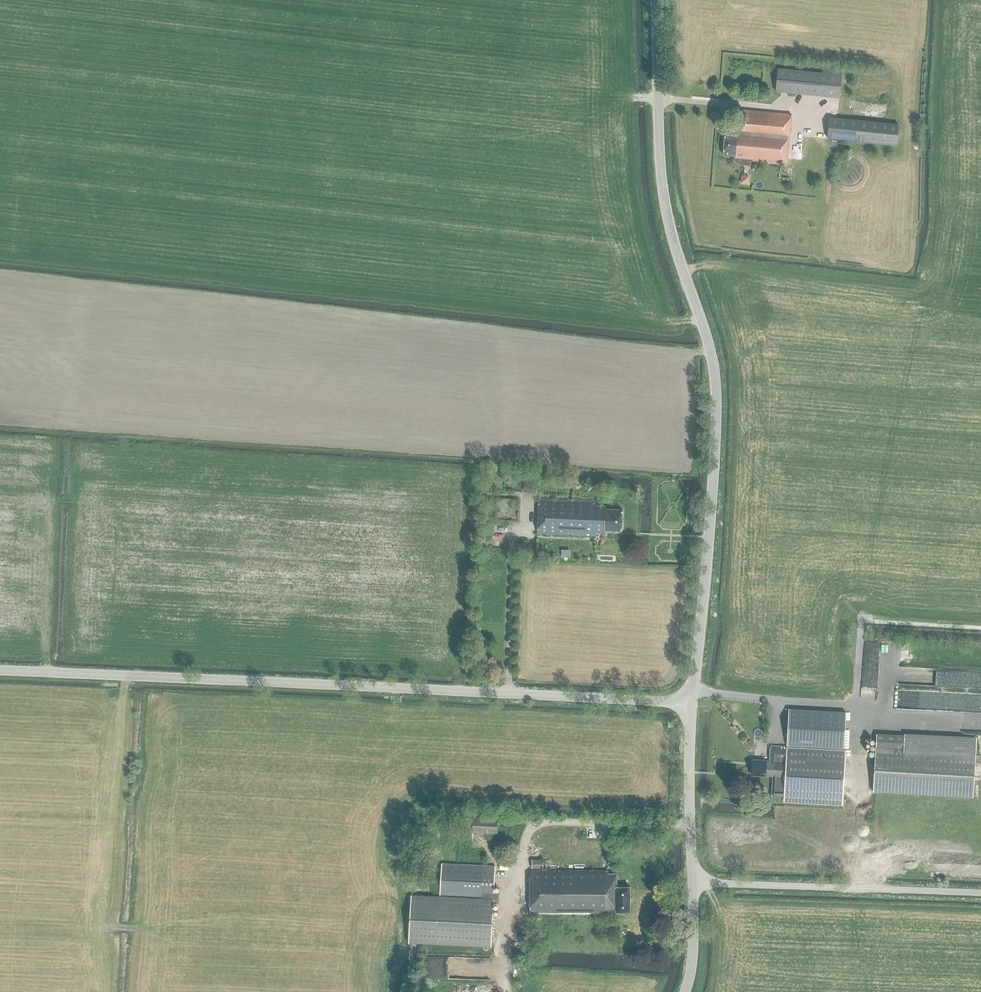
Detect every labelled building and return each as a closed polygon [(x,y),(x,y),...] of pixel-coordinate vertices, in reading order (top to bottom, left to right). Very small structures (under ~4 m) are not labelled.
[(842,69),(823,67),(823,74),(778,70),(776,91),(821,96),(839,97),(842,69)] [(791,115),(739,110),(737,133),(726,132),(723,155),(736,156),(736,158),(743,159),(742,161),(786,165),(791,115)] [(899,124),(829,117),(827,139),(897,146),(899,124)] [(742,174),(742,183),(751,183),(751,174),(742,174)] [(597,503),(539,501),(538,534),(596,536),(596,533),(604,533),(604,530),(620,531),(621,510),(605,509),(605,507),(597,506),(597,503)] [(867,641),(863,699),(878,700),(882,642),(867,641)] [(845,712),(788,709),(786,745),(843,748),(845,712)] [(976,741),(876,734),(872,792),(972,798),(976,741)] [(770,762),(752,761),(751,775),(773,776),(771,796),(784,797),(783,802),(842,806),(845,751),(770,746),(770,762)] [(559,843),(571,843),(571,832),(559,832),(559,843)] [(532,868),(543,869),(543,860),(532,860),(532,868)] [(495,866),(442,863),(440,895),(438,895),(413,894),(410,933),(409,943),(491,947),(491,937),(495,866)] [(608,870),(566,870),(531,870),(531,913),(602,913),(602,910),(615,910),(615,912),(630,912),(630,887),(616,887),(616,874),(608,874),(608,870)] [(429,956),(429,977),(491,978),(491,956),(429,956)]
